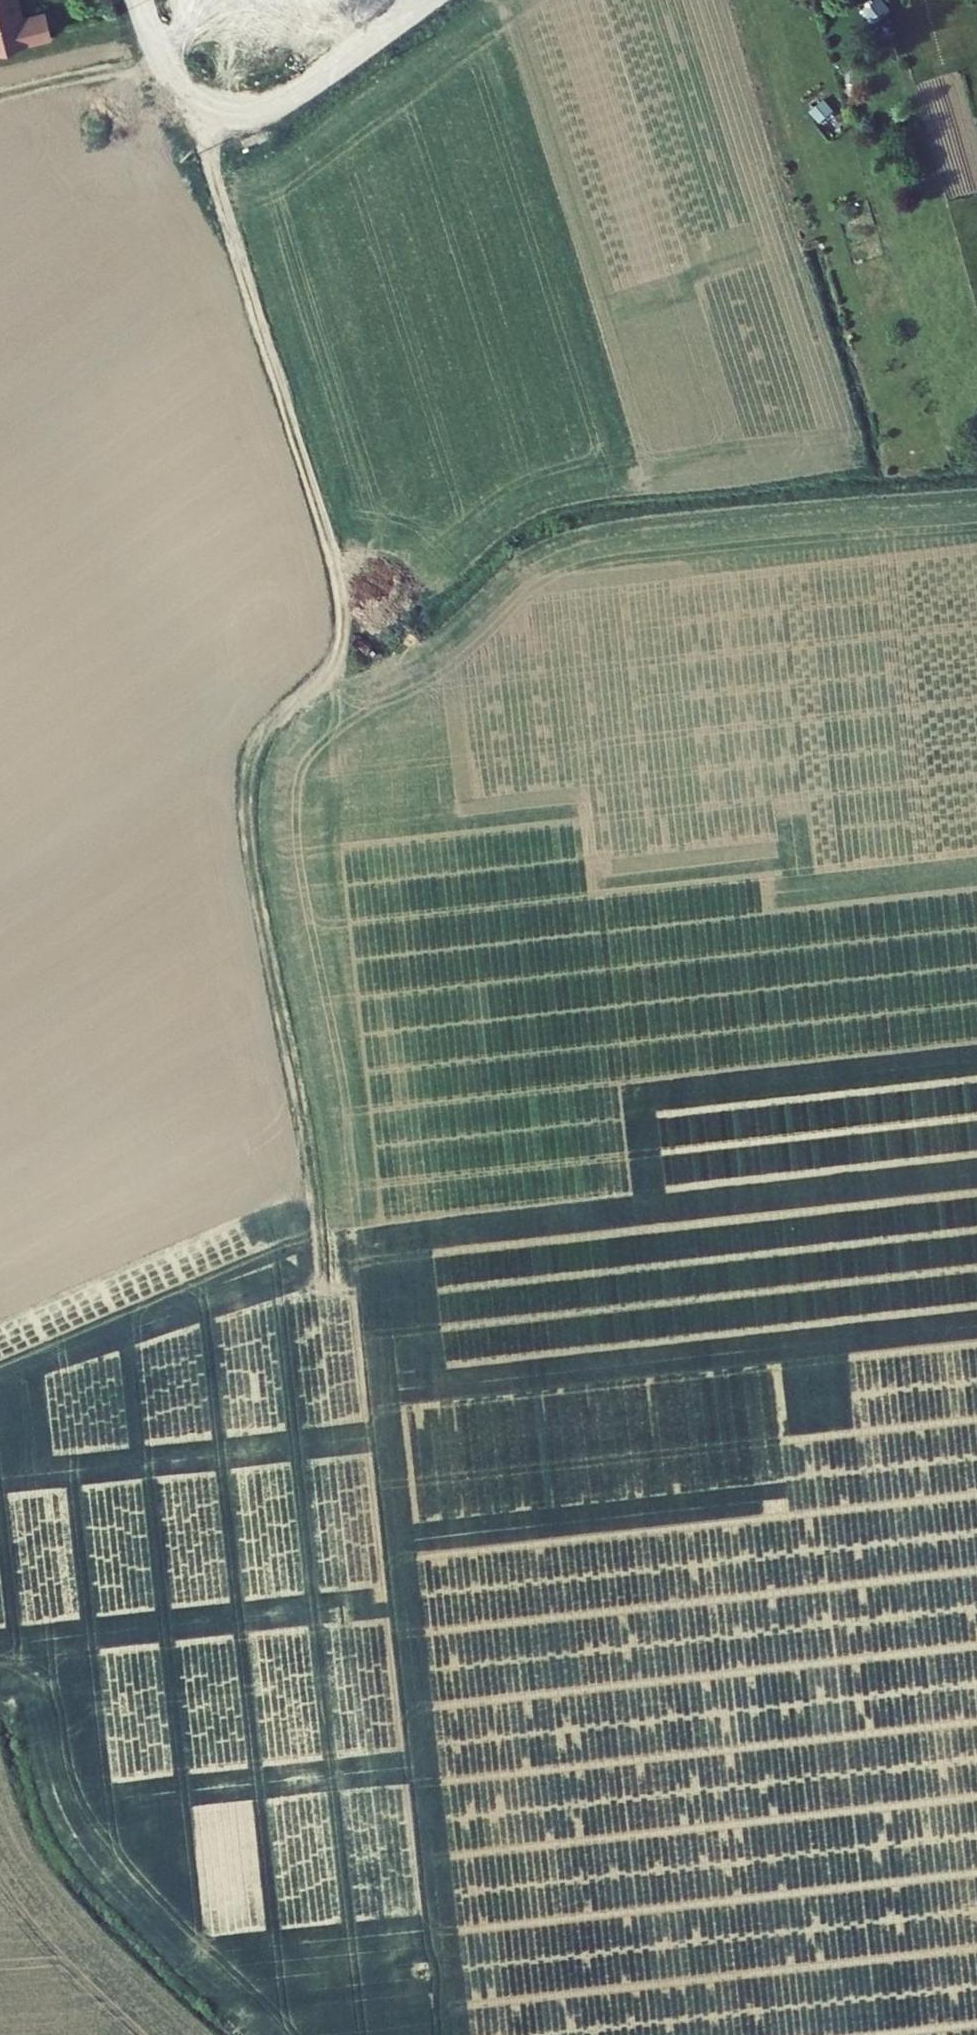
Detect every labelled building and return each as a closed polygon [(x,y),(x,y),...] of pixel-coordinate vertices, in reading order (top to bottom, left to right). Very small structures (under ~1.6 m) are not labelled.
[(22,32),(16,7),(0,11),(0,38),(22,32)]
